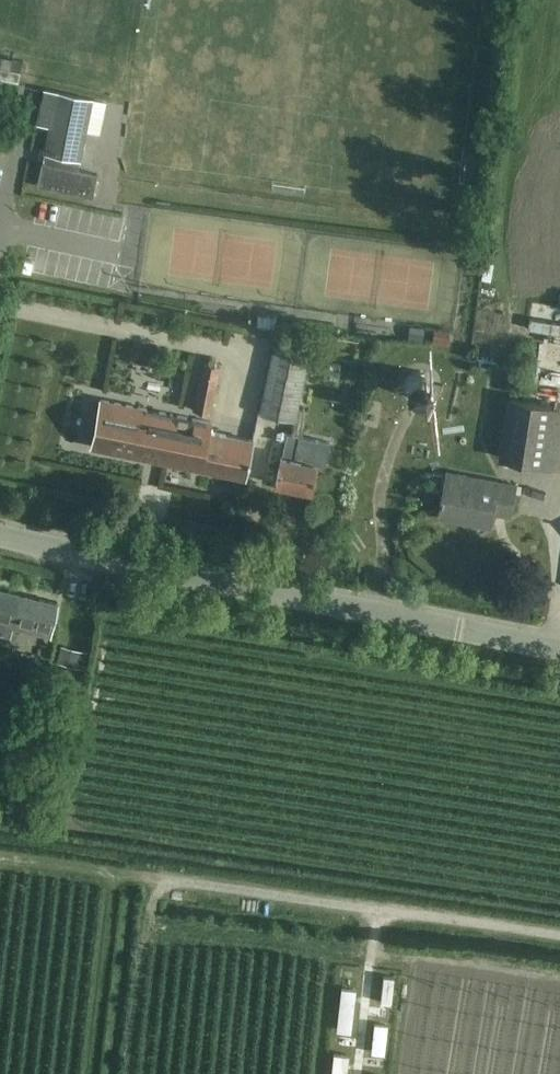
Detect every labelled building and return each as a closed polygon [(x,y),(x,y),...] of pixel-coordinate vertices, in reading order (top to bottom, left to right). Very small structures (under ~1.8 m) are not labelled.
[(80,159),(92,99),(92,98),(44,89),(37,124),(50,127),(39,184),(92,195),(96,174),(72,169),(74,157),(80,159)] [(436,332),(434,342),(448,344),(449,333),(436,332)] [(308,355),(274,348),(260,412),(294,420),(297,408),(308,355)] [(202,363),(192,410),(208,413),(218,366),(213,365),(214,360),(208,358),(207,364),(202,363)] [(147,367),(129,367),(129,385),(147,386),(147,367)] [(551,407),(507,399),(498,458),(541,465),(551,407)] [(101,400),(91,446),(246,478),(254,441),(210,432),(212,423),(101,400)] [(294,420),(291,436),(302,438),(308,411),(297,408),(294,420)] [(285,448),(283,448),(275,487),(311,494),(317,466),(325,467),(330,444),(302,438),(291,436),(288,436),(285,448)] [(517,486),(448,472),(440,511),(457,514),(456,519),(492,526),(494,513),(511,516),(517,486)] [(5,635),(9,617),(52,627),(58,603),(0,590),(0,634),(5,635)] [(62,647),(58,663),(78,668),(82,652),(62,647)] [(373,952),(371,987),(390,988),(392,953),(373,952)] [(381,1046),(385,1011),(372,1009),(368,1044),(381,1046)]
